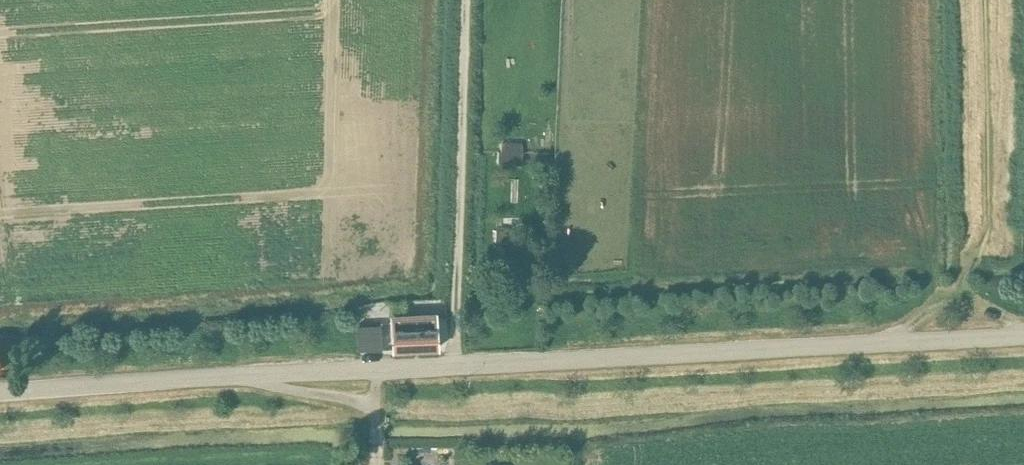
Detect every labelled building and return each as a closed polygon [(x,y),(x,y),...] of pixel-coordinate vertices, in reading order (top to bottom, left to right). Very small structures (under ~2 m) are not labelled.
[(521,164),(522,142),(500,141),(500,151),(497,151),(497,164),(521,164)] [(434,327),(434,315),(391,317),(393,351),(437,348),(436,327),(434,327)] [(357,350),(381,349),(381,324),(356,324),(357,350)]
